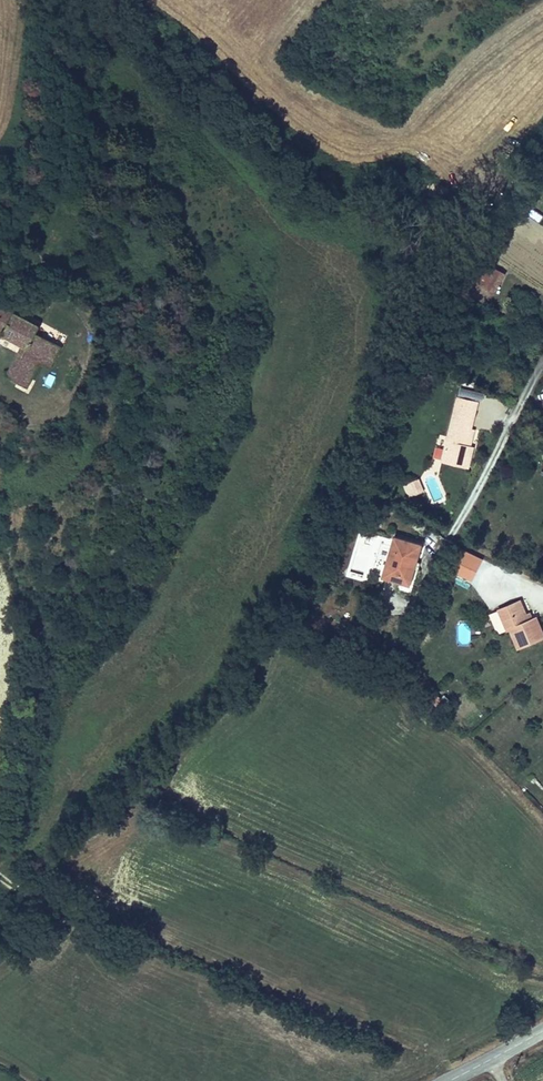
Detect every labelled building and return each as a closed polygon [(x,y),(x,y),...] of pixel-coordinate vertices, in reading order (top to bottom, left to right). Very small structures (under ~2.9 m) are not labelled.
[(540,222),(542,216),(542,214),(533,208),(529,215),(540,222)] [(496,294),(505,275),(489,267),(479,285),(496,294)] [(2,336),(13,314),(0,308),(0,335),(2,336)] [(36,335),(40,328),(31,323),(13,314),(2,336),(1,338),(20,347),(4,378),(27,389),(38,367),(47,371),(49,366),(59,347),(36,335)] [(460,389),(457,399),(478,403),(482,404),(485,394),(460,389)] [(470,447),(468,447),(472,429),(478,403),(457,399),(456,398),(447,439),(442,460),(441,463),(469,469),(474,448),(470,447)] [(442,460),(447,439),(438,437),(433,458),(442,460)] [(419,494),(423,493),(417,481),(414,482),(419,494)] [(410,499),(419,494),(414,482),(404,487),(410,499)] [(383,576),(411,583),(422,542),(394,534),(383,576)] [(472,580),(483,559),(465,550),(454,571),(472,580)] [(533,617),(530,612),(527,613),(521,599),(498,608),(507,631),(510,630),(518,649),(542,639),(542,628),(537,615),(533,617)]
